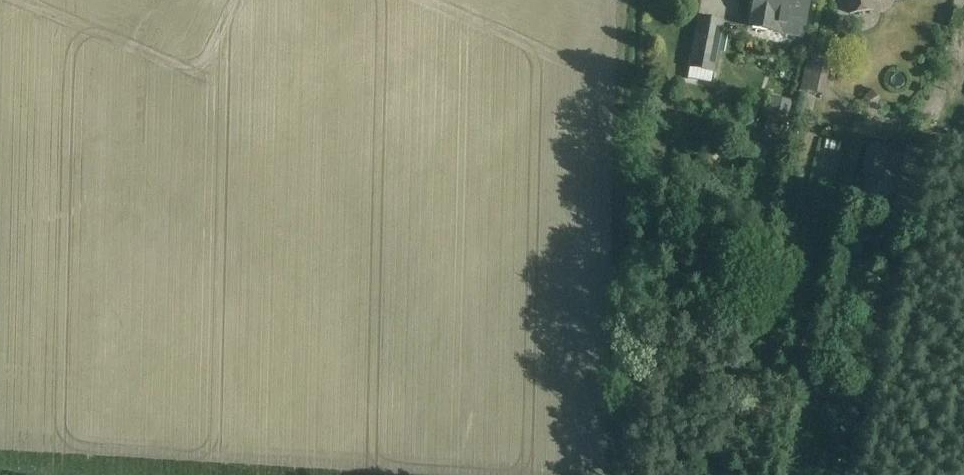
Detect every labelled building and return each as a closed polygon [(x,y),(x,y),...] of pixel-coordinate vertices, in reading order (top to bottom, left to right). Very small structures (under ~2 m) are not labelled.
[(752,14),(754,15),(752,29),(771,33),(805,38),(812,0),(755,0),(752,14)] [(850,14),(874,10),(873,0),(848,0),(850,14)] [(716,60),(720,42),(723,23),(699,18),(696,38),(690,69),(714,74),(716,60)] [(808,57),(799,91),(822,97),(831,63),(808,57)] [(763,135),(782,140),(789,116),(769,111),(763,135)] [(839,153),(841,144),(827,141),(825,149),(839,153)] [(886,149),(864,144),(856,177),(878,182),(886,149)] [(903,163),(922,166),(925,151),(906,147),(903,163)]
